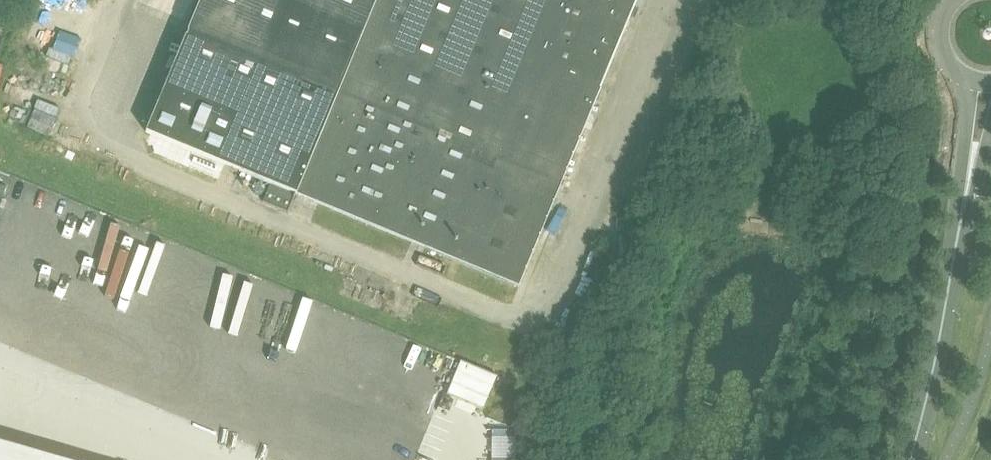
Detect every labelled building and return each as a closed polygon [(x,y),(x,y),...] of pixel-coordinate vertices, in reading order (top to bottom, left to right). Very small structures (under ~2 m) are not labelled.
[(146,132),(270,183),(262,201),(288,212),(296,193),(519,285),(636,0),(201,0),(146,132)] [(0,442),(0,459),(62,459),(0,442)]
